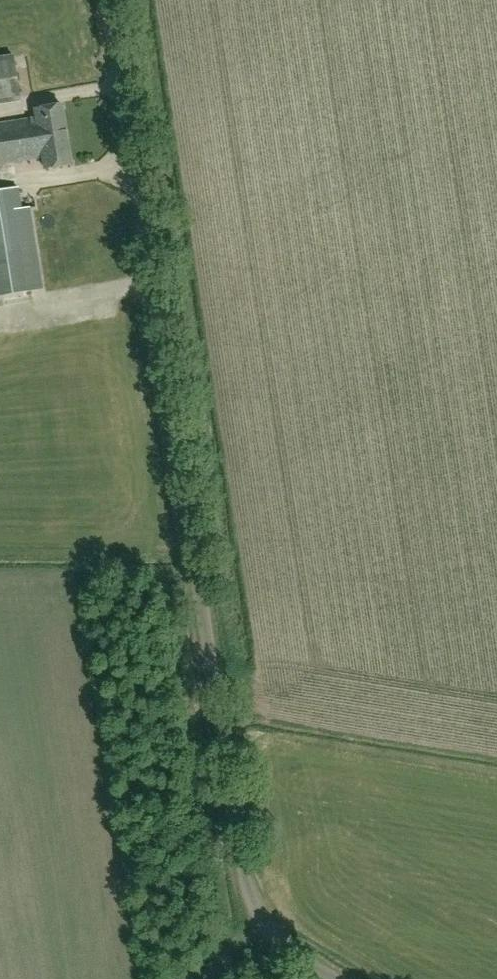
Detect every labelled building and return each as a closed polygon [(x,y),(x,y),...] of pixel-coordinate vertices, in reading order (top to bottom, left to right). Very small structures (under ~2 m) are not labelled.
[(20,100),(13,55),(0,57),(0,103),(20,100)] [(62,105),(36,109),(37,118),(0,124),(0,164),(44,157),(46,169),(72,165),(62,105)] [(18,187),(0,189),(0,294),(42,288),(29,207),(22,208),(18,187)] [(8,338),(0,339),(0,354),(8,354),(8,338)]
